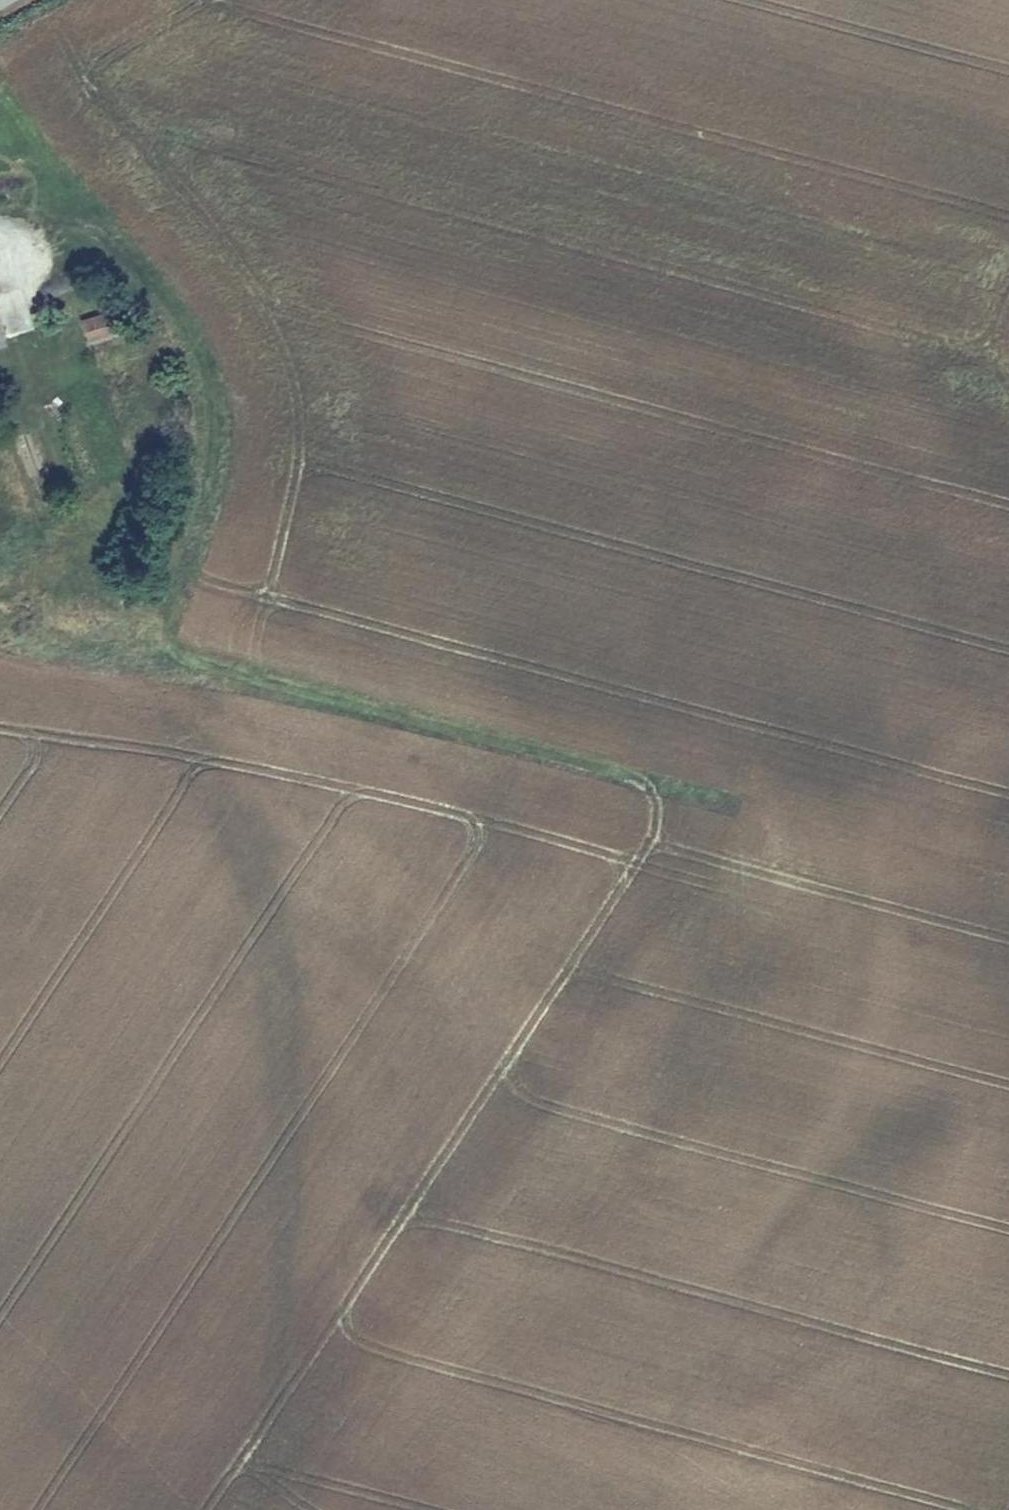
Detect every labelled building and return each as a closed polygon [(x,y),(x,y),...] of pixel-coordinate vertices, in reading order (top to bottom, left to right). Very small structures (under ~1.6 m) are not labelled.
[(110,332),(105,313),(83,321),(88,338),(110,332)]
